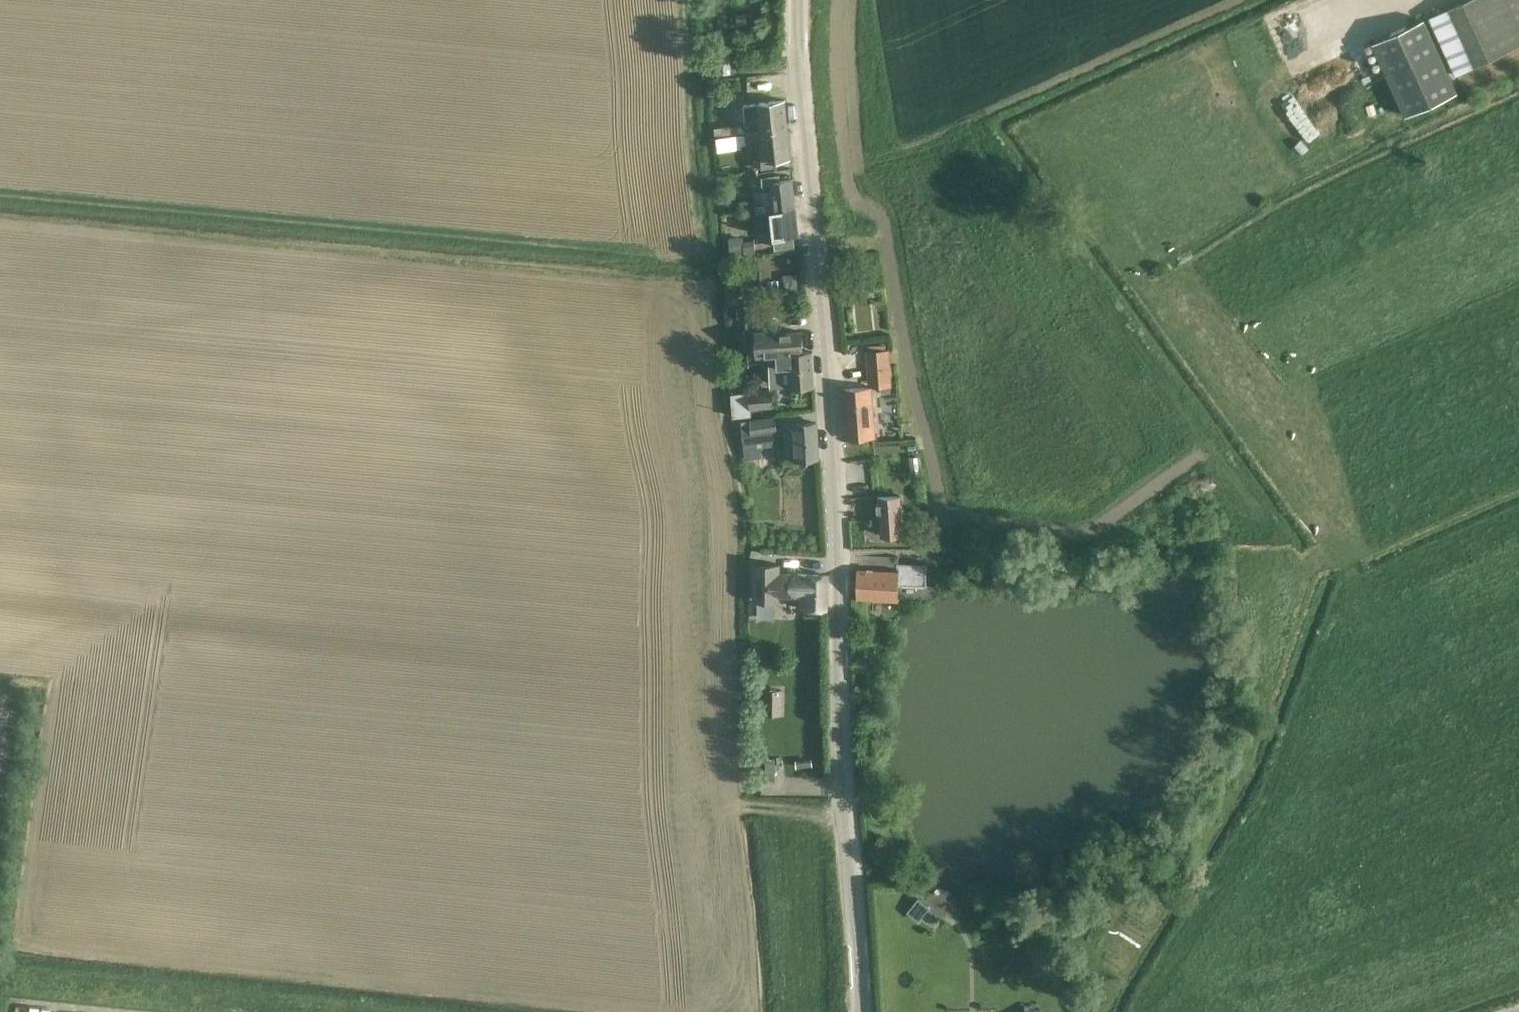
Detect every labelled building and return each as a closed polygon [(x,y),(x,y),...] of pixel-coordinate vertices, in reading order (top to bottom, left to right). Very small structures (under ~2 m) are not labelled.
[(1430,18),(1455,74),(1474,65),(1518,45),(1518,0),(1468,0),(1448,10),(1430,18)] [(746,14),(736,15),(737,25),(747,24),(746,14)] [(1423,19),(1373,42),(1406,114),(1457,91),(1423,19)] [(731,49),(717,50),(718,74),(732,74),(731,49)] [(785,100),(765,102),(744,104),(746,132),(746,133),(788,129),(785,100)] [(715,127),(716,136),(739,134),(738,125),(715,127)] [(746,133),(739,134),(740,145),(741,145),(747,144),(747,142),(749,142),(754,142),(755,158),(756,160),(761,160),(762,168),(776,167),(776,159),(791,158),(788,129),(746,133)] [(739,136),(711,139),(712,149),(740,146),(739,136)] [(757,212),(795,208),(792,180),(780,181),(780,175),(762,177),(763,186),(772,186),(772,193),(755,194),(757,212)] [(792,236),(797,236),(798,236),(795,208),(757,212),(759,233),(776,232),(777,247),(793,246),(792,236)] [(743,237),(729,238),(731,256),(745,254),(743,237)] [(855,271),(851,276),(852,283),(857,287),(863,286),(867,281),(867,275),(862,271),(855,271)] [(799,273),(784,274),(786,309),(801,308),(799,273)] [(791,387),(814,386),(812,352),(803,352),(802,332),(778,333),(777,330),(755,331),(756,355),(777,354),(778,365),(790,365),(791,387)] [(868,344),(869,351),(871,383),(892,381),(890,349),(885,349),(885,343),(868,344)] [(871,387),(862,388),(842,390),(845,439),(875,437),(871,387)] [(733,415),(752,415),(752,408),(757,408),(774,406),(773,391),(739,394),(732,395),(733,415)] [(741,422),(743,445),(744,460),(763,458),(762,447),(775,446),(775,442),(781,442),(780,433),(785,433),(784,427),(777,427),(777,416),(741,422)] [(816,423),(796,424),(798,460),(818,459),(816,423)] [(918,456),(910,457),(911,473),(920,472),(918,456)] [(879,503),(877,503),(878,511),(879,511),(881,536),(904,534),(901,493),(878,495),(879,503)] [(898,557),(858,557),(858,597),(877,597),(898,597),(898,586),(927,586),(927,564),(898,564),(898,557)] [(753,563),(753,601),(779,601),(779,596),(793,597),(802,597),(802,609),(806,609),(814,610),(817,610),(826,610),(827,575),(807,575),(796,574),(794,574),(794,573),(779,573),(780,563),(753,563)] [(919,897),(907,912),(918,922),(930,907),(919,897)]
